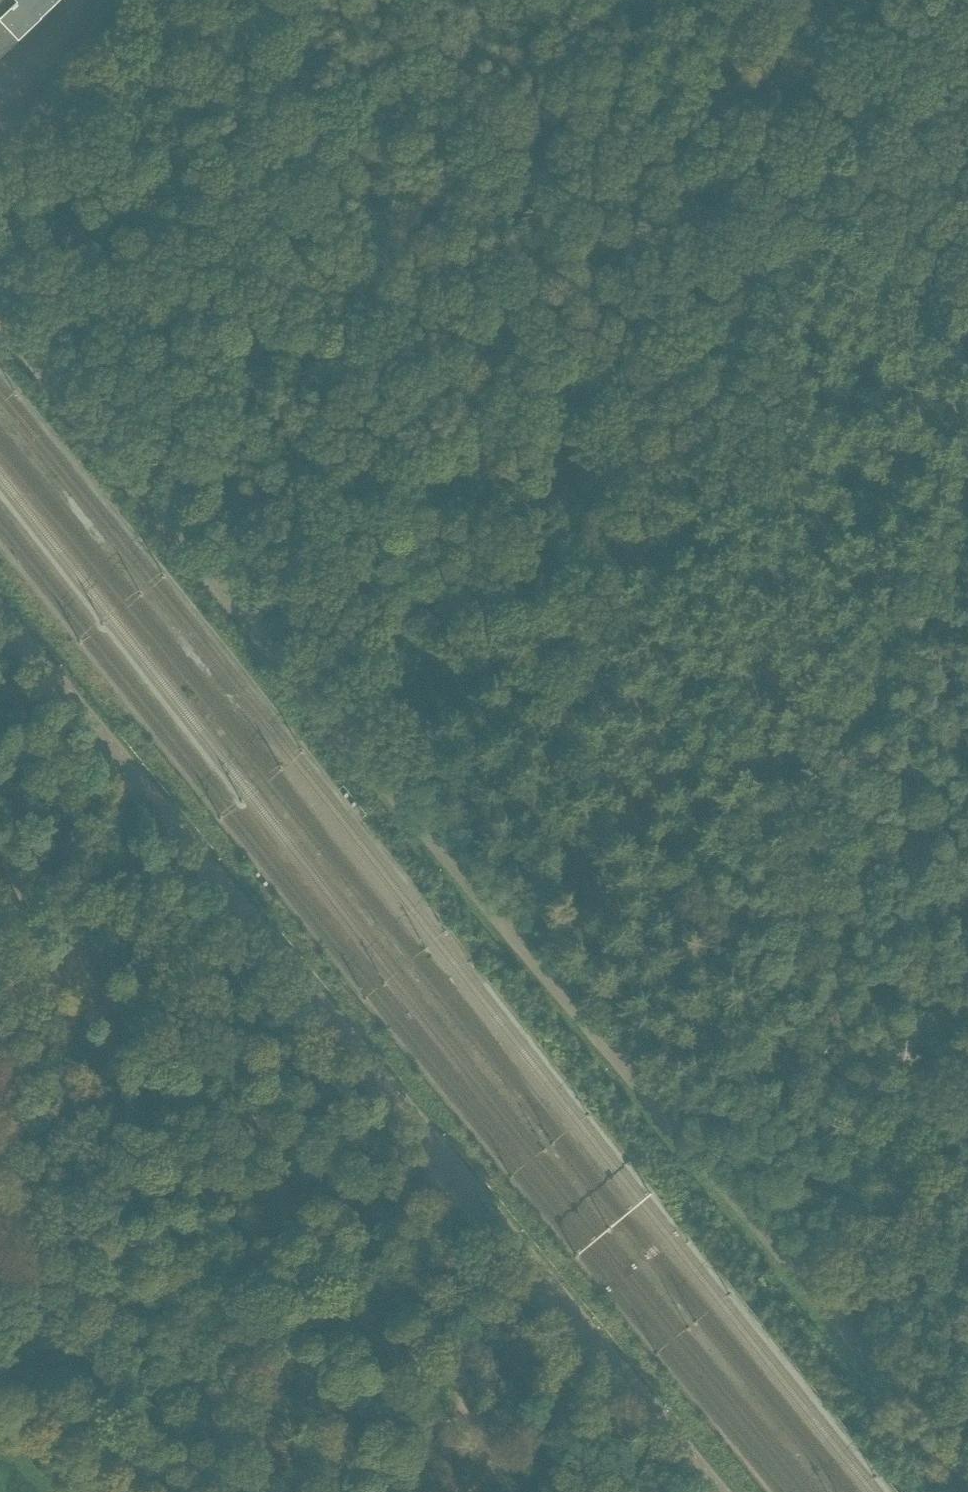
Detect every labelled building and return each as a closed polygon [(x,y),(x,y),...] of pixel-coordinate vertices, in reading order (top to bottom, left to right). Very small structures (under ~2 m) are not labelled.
[(64,0),(63,0),(0,0),(0,61),(64,0)]
